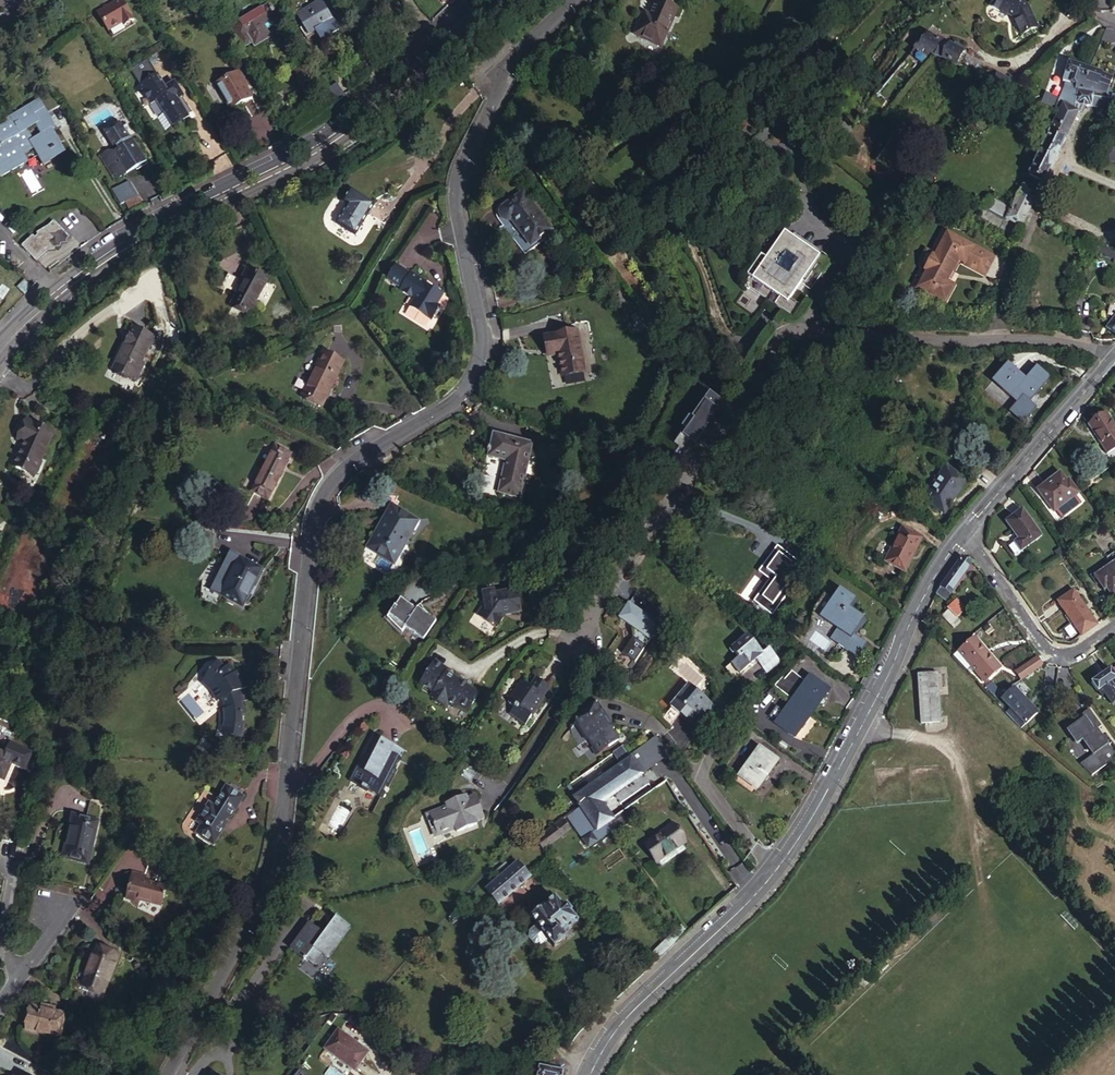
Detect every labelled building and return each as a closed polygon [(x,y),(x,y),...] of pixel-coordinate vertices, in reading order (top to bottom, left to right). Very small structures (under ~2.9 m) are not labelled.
[(123,0),(122,0),(99,14),(108,30),(122,21),(124,24),(126,27),(136,21),(123,0)] [(1019,0),(996,0),(991,8),(1006,17),(1008,15),(1015,20),(1022,35),(1039,27),(1029,6),(1019,0)] [(260,31),(279,19),(269,1),(232,24),(244,43),(252,39),(254,43),(264,37),(260,31)] [(316,33),(334,22),(323,4),(299,19),(310,36),(316,33)] [(658,48),(676,14),(656,4),(650,17),(645,15),(634,36),(658,48)] [(124,24),(122,21),(108,30),(110,32),(124,24)] [(137,24),(136,21),(126,27),(124,24),(110,32),(114,38),(137,24)] [(342,33),(336,21),(334,22),(316,33),(318,35),(326,36),(331,36),(337,35),(342,33)] [(1108,30),(1103,41),(1111,45),(1114,44),(1114,32),(1112,31),(1108,30)] [(918,49),(931,56),(956,69),(965,50),(958,47),(956,51),(928,36),(918,49)] [(305,82),(316,75),(308,61),(296,68),(305,82)] [(1083,92),(1090,69),(1069,63),(1063,82),(1066,83),(1079,87),(1078,91),(1083,92)] [(1114,92),(1114,91),(1109,89),(1112,79),(1101,75),(1102,73),(1090,69),(1083,92),(1114,96),(1114,92)] [(993,85),(1010,92),(1015,81),(997,74),(993,85)] [(177,94),(182,91),(176,81),(167,87),(160,75),(141,87),(144,92),(153,106),(158,103),(166,115),(174,129),(192,118),(181,100),(177,94)] [(223,97),(239,124),(261,111),(252,95),(254,93),(248,83),(223,97)] [(1077,102),(1078,91),(1079,87),(1066,83),(1061,99),(1077,102)] [(51,90),(29,104),(35,113),(46,107),(48,112),(60,105),(51,90)] [(186,97),(182,91),(177,94),(181,100),(186,97)] [(1077,102),(1076,105),(1087,107),(1112,111),(1114,96),(1083,92),(1078,91),(1077,102)] [(0,122),(0,159),(19,148),(14,140),(32,128),(37,126),(47,119),(44,114),(48,112),(46,107),(35,113),(29,104),(0,122)] [(1063,104),(1059,112),(1029,174),(1044,182),(1078,112),(1082,114),(1087,107),(1076,105),(1063,104)] [(880,117),(870,110),(865,118),(869,120),(865,127),(871,131),(880,117)] [(47,119),(37,126),(42,132),(51,127),(52,128),(53,128),(57,126),(48,112),(44,114),(47,119)] [(174,129),(166,115),(160,119),(168,132),(174,129)] [(948,138),(955,126),(947,120),(938,132),(948,138)] [(897,127),(887,121),(882,129),(892,136),(897,127)] [(126,173),(147,160),(135,140),(133,141),(122,122),(106,131),(115,146),(118,145),(120,149),(114,152),(107,151),(100,155),(115,180),(121,176),(122,173),(119,167),(121,165),(126,173)] [(32,128),(14,140),(19,148),(0,159),(0,175),(2,178),(30,160),(26,152),(37,145),(47,161),(66,150),(52,128),(51,127),(42,132),(37,135),(32,128)] [(1029,213),(1039,192),(1024,185),(1012,209),(1006,221),(1021,228),(1029,213)] [(525,192),(503,209),(503,210),(502,211),(502,212),(501,214),(502,216),(505,220),(506,221),(509,222),(511,222),(513,221),(532,247),(553,231),(525,192)] [(360,207),(336,194),(329,206),(336,210),(326,229),(344,238),(360,207)] [(138,197),(126,204),(130,211),(142,205),(138,197)] [(1006,221),(1012,209),(988,198),(983,209),(1006,221)] [(1059,229),(1045,222),(1043,228),(1056,234),(1059,229)] [(34,234),(23,245),(38,261),(50,250),(57,250),(57,246),(63,246),(63,242),(70,242),(70,238),(73,235),(57,226),(54,231),(41,232),(37,237),(34,234)] [(787,302),(819,253),(783,230),(765,258),(760,254),(746,276),(787,302)] [(949,294),(941,293),(950,269),(952,263),(958,265),(955,271),(977,279),(984,262),(982,261),(962,254),(935,244),(926,268),(917,265),(914,273),(913,275),(914,279),(915,280),(916,282),(920,285),(922,286),(916,303),(942,313),(949,294)] [(962,254),(982,261),(983,258),(963,251),(962,254)] [(405,269),(390,261),(382,276),(397,284),(396,287),(410,294),(406,302),(412,305),(420,309),(429,314),(432,308),(434,309),(437,303),(435,302),(437,299),(434,297),(439,287),(435,285),(435,284),(429,281),(428,283),(424,282),(419,279),(421,275),(406,267),(405,269)] [(271,281),(252,270),(245,281),(249,283),(246,288),(236,306),(254,317),(261,305),(259,304),(271,281)] [(245,281),(232,274),(225,287),(238,294),(243,287),(245,281)] [(32,287),(25,280),(18,287),(25,294),(32,287)] [(922,286),(920,285),(913,303),(916,303),(922,286)] [(637,333),(647,328),(640,311),(630,316),(637,333)] [(147,329),(125,321),(108,366),(132,375),(139,357),(136,356),(147,329)] [(555,373),(576,367),(565,326),(534,335),(539,350),(548,347),(555,373)] [(330,407),(344,362),(323,355),(307,400),(330,407)] [(1032,407),(1053,382),(1041,372),(1029,384),(1010,368),(994,386),(1019,407),(1011,416),(1026,430),(1040,413),(1032,407)] [(706,390),(682,427),(685,429),(680,436),(694,444),(721,400),(706,390)] [(1114,451),(1114,432),(1106,417),(1087,429),(1105,457),(1114,451)] [(43,424),(28,418),(25,424),(40,431),(43,424)] [(40,431),(25,424),(19,435),(26,438),(25,442),(15,464),(27,470),(28,466),(38,470),(56,430),(43,424),(40,431)] [(503,494),(518,440),(480,429),(474,451),(491,456),(484,485),(494,488),(493,491),(503,494)] [(259,491),(275,499),(298,454),(283,446),(259,491)] [(968,484),(947,470),(924,502),(946,516),(968,484)] [(1050,514),(1076,495),(1066,482),(1063,484),(1057,475),(1035,492),(1050,514)] [(409,511),(389,501),(382,497),(371,516),(374,518),(360,544),(384,557),(409,511)] [(1009,555),(1036,537),(1018,510),(1000,521),(1013,540),(1003,547),(1009,555)] [(904,572),(925,544),(907,530),(886,559),(904,572)] [(250,603),(268,567),(238,552),(220,588),(250,603)] [(972,566),(962,558),(937,594),(947,601),(972,566)] [(1114,594),(1114,560),(1092,576),(1102,590),(1105,588),(1111,597),(1114,594)] [(526,606),(522,586),(496,591),(493,589),(483,591),(486,604),(479,614),(497,628),(507,615),(506,614),(508,610),(513,613),(523,611),(522,607),(526,606)] [(828,597),(821,593),(810,608),(817,613),(815,616),(832,628),(825,637),(839,647),(848,634),(844,631),(849,624),(856,630),(863,620),(848,609),(854,600),(835,587),(828,597)] [(1070,623),(1086,612),(1071,591),(1056,602),(1070,623)] [(944,617),(956,628),(961,623),(957,619),(966,609),(956,599),(947,609),(949,611),(944,617)] [(428,613),(419,607),(417,609),(403,600),(398,606),(390,617),(404,630),(407,626),(425,638),(438,619),(428,613)] [(422,603),(419,607),(428,613),(429,611),(424,604),(422,603)] [(852,636),(856,630),(849,624),(844,631),(848,634),(852,636)] [(848,634),(839,647),(854,658),(864,645),(852,636),(848,634)] [(719,672),(730,680),(748,656),(757,664),(768,650),(757,641),(752,648),(735,635),(722,652),(730,658),(719,672)] [(1001,672),(979,639),(956,655),(967,668),(971,666),(984,683),(1001,672)] [(224,657),(209,679),(211,680),(213,682),(217,685),(220,690),(221,692),(223,694),(224,696),(230,693),(232,700),(228,701),(229,708),(229,712),(229,718),(227,727),(250,734),(252,720),(249,719),(249,712),(249,710),(248,709),(252,708),(250,699),(249,693),(247,690),(247,688),(246,686),(255,680),(246,666),(243,668),(236,660),(232,664),(224,657)] [(477,691),(465,683),(459,679),(446,670),(447,668),(434,658),(418,682),(431,691),(428,695),(431,697),(431,700),(436,703),(439,703),(442,704),(445,700),(447,697),(455,703),(465,710),(477,691)] [(1041,665),(1037,658),(1017,672),(1021,678),(1041,665)] [(1111,668),(1091,683),(1098,693),(1100,693),(1114,681),(1114,674),(1111,668)] [(791,698),(812,714),(828,691),(807,676),(791,698)] [(512,701),(511,704),(513,705),(508,712),(509,712),(523,722),(528,713),(530,713),(536,704),(535,703),(541,695),(540,695),(546,686),(533,677),(527,685),(520,680),(514,688),(515,689),(508,699),(512,701)] [(919,682),(923,731),(943,729),(938,680),(919,682)] [(1100,693),(1104,699),(1106,697),(1113,705),(1114,704),(1114,681),(1100,693)] [(672,705),(666,712),(673,719),(679,713),(682,710),(688,716),(693,712),(700,719),(714,705),(691,682),(670,703),(672,705)] [(1028,721),(1039,710),(1014,686),(1003,698),(1012,706),(1008,710),(1024,725),(1028,721)] [(794,739),(812,714),(791,698),(782,711),(776,707),(768,718),(775,723),(774,724),(794,739)] [(616,743),(591,708),(580,715),(571,729),(576,736),(579,734),(592,750),(594,748),(598,746),(603,752),(616,743)] [(686,719),(688,716),(682,710),(679,713),(686,719)] [(1080,765),(1092,776),(1114,759),(1114,756),(1096,730),(1094,732),(1085,719),(1067,732),(1077,745),(1082,741),(1093,756),(1080,765)] [(608,822),(611,820),(600,805),(633,781),(668,756),(656,738),(628,757),(622,749),(613,755),(622,766),(574,799),(596,831),(608,822)] [(388,798),(410,751),(383,739),(367,771),(363,769),(357,784),(388,798)] [(603,752),(598,746),(594,748),(599,755),(603,752)] [(755,791),(778,759),(759,746),(736,778),(755,791)] [(19,763),(0,753),(0,780),(9,784),(19,763)] [(216,812),(210,808),(199,824),(204,828),(199,836),(215,847),(246,802),(230,791),(216,812)] [(488,814),(477,792),(468,797),(467,794),(447,804),(448,806),(431,815),(432,817),(441,834),(442,837),(459,828),(460,831),(480,821),(479,819),(488,814)] [(431,815),(428,816),(439,838),(442,837),(441,834),(432,817),(431,815)] [(536,840),(544,850),(570,831),(562,820),(536,840)] [(79,822),(69,864),(92,870),(96,855),(99,855),(105,828),(79,822)] [(682,844),(669,826),(641,845),(653,863),(682,844)] [(500,905),(530,877),(517,863),(488,891),(500,905)] [(166,908),(169,890),(148,886),(149,879),(137,877),(131,905),(144,907),(145,904),(166,908)] [(562,934),(576,922),(570,914),(570,912),(567,907),(562,906),(560,908),(553,899),(529,918),(535,926),(528,932),(529,933),(529,934),(529,935),(529,936),(529,937),(530,937),(529,939),(534,946),(535,945),(537,946),(539,945),(541,946),(547,941),(553,948),(566,938),(562,934)] [(352,924),(336,914),(325,931),(310,921),(293,950),(316,964),(323,953),(330,958),(352,924)] [(916,936),(919,939),(920,940),(937,925),(932,920),(916,936)] [(920,940),(924,945),(941,929),(937,925),(920,940)] [(110,996),(123,959),(103,952),(91,990),(110,996)] [(69,1032),(74,1008),(40,1002),(35,1026),(69,1032)] [(353,1072),(366,1054),(338,1033),(325,1051),(353,1072)] [(564,1066),(554,1058),(551,1064),(541,1060),(539,1064),(537,1074),(563,1074),(564,1066)]
